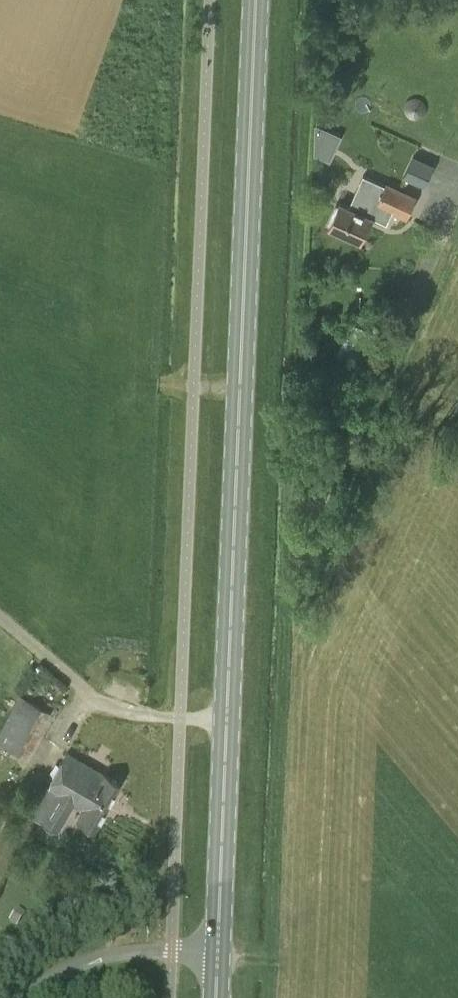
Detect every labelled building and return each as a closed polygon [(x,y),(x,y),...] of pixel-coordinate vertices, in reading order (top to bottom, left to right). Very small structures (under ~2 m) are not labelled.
[(315,124),(314,153),(330,160),(341,135),(315,124)] [(434,165),(413,155),(403,177),(424,187),(434,165)] [(386,185),(363,175),(349,206),(340,202),(329,226),(361,240),(372,216),(387,223),(393,211),(407,217),(416,197),(387,184),(386,185)] [(50,713),(19,696),(0,732),(0,742),(26,756),(50,713)] [(96,829),(122,784),(68,753),(48,787),(59,792),(43,820),(59,830),(75,803),(84,808),(78,819),(96,829)]
